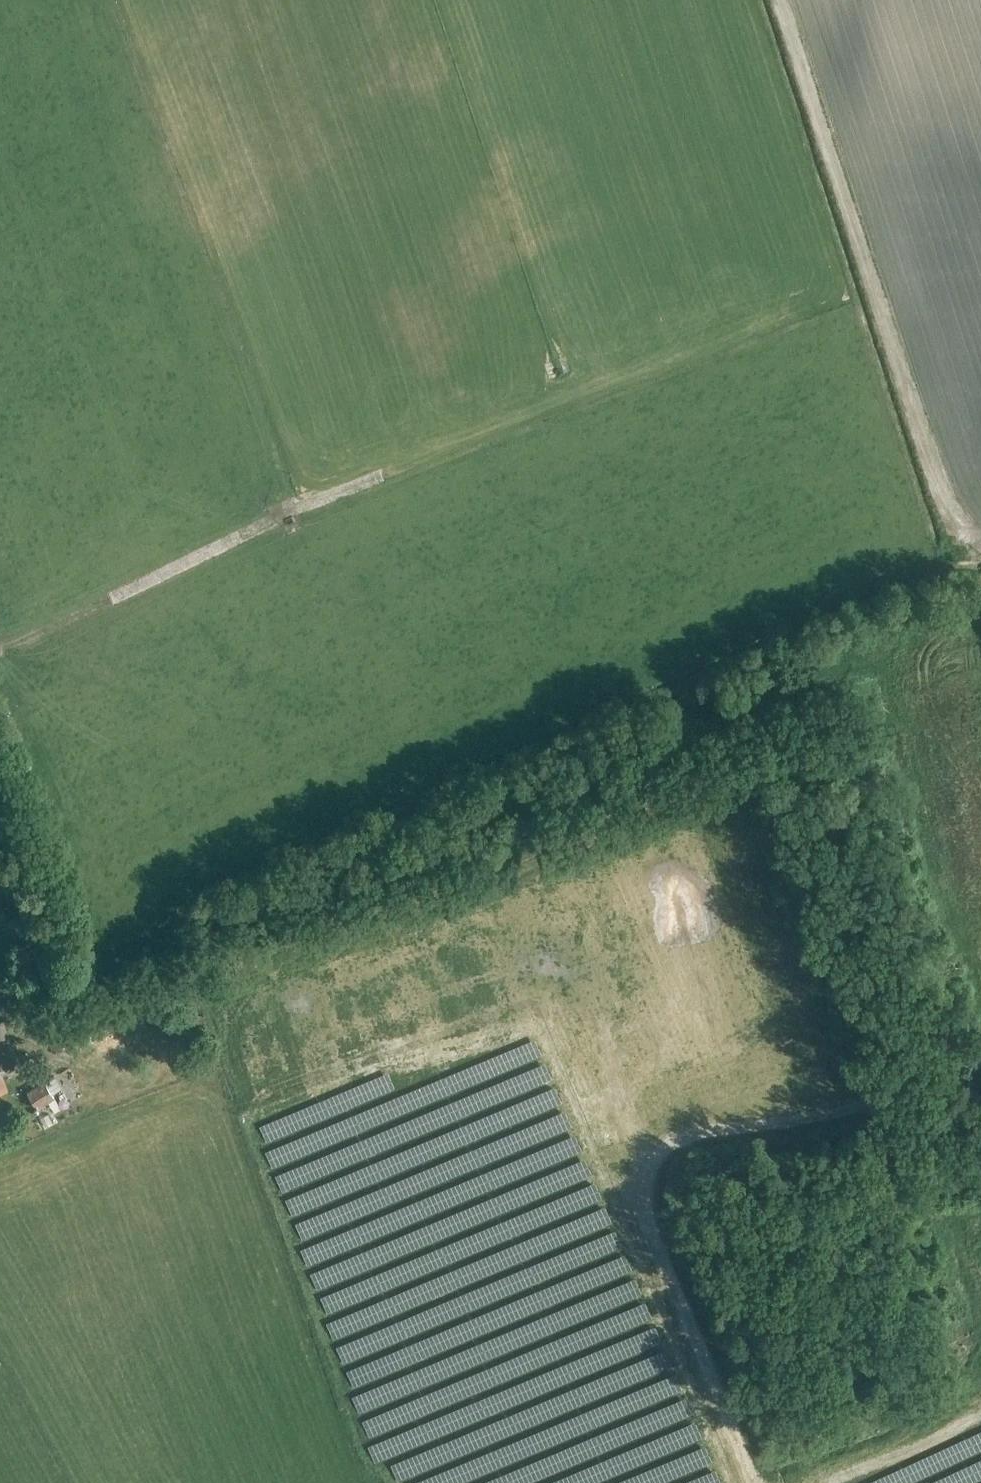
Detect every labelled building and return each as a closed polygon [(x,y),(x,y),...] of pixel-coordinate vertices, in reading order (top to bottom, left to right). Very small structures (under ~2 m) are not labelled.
[(40,966),(31,943),(14,949),(16,955),(2,960),(8,976),(22,971),(23,972),(40,966)] [(7,1091),(1,1076),(19,1070),(1,1024),(0,1024),(0,1094),(7,1091)] [(54,1093),(68,1078),(61,1071),(47,1087),(54,1093)] [(42,1082),(24,1093),(36,1109),(53,1098),(42,1082)]
